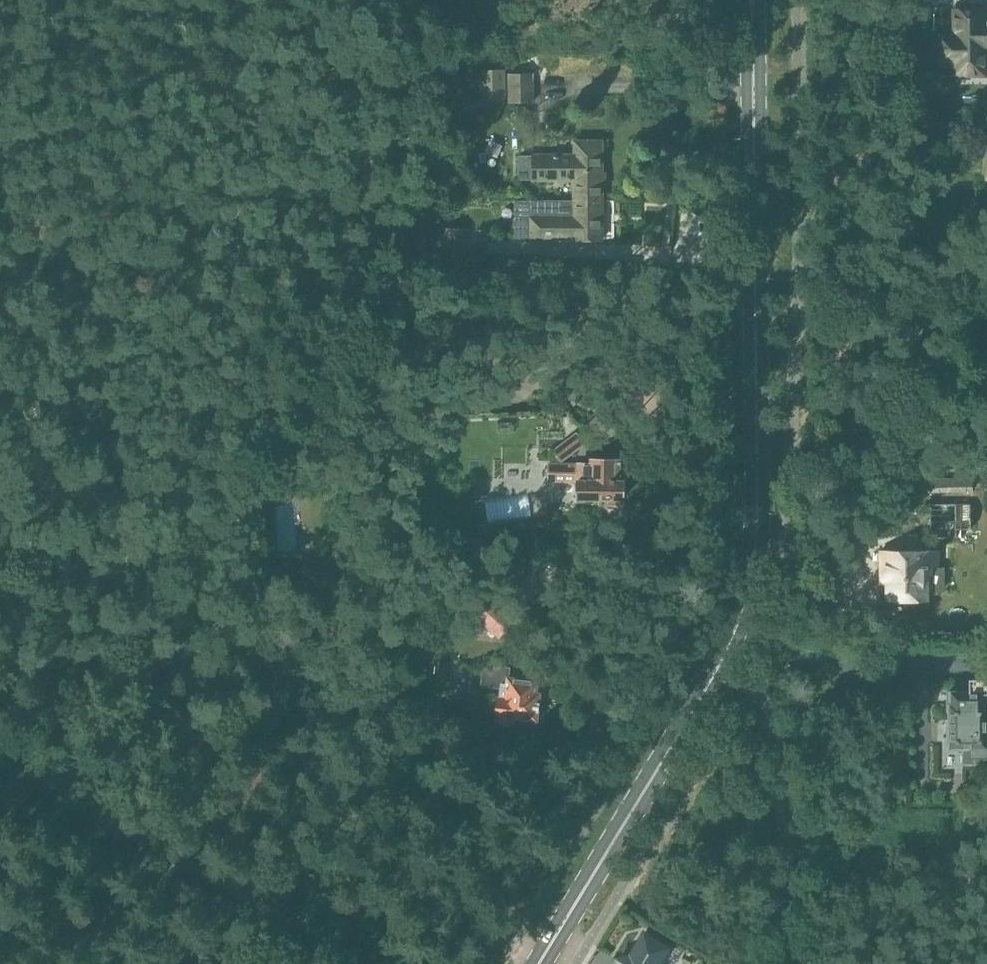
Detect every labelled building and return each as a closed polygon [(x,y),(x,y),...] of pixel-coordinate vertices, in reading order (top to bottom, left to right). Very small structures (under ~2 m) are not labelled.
[(941,66),(954,66),(954,76),(967,76),(984,76),(984,69),(984,51),(986,51),(986,21),(984,21),(984,11),(954,11),(954,32),(954,35),(941,36),(941,66)] [(506,69),(481,70),(481,99),(507,98),(506,69)] [(507,101),(531,101),(531,74),(507,74),(507,101)] [(532,156),(518,156),(519,179),(532,179),(532,180),(573,179),(574,200),(602,199),(601,140),(574,140),(574,154),(532,154),(532,156)] [(532,217),(530,217),(531,238),(574,237),(574,239),(602,239),(602,200),(602,199),(574,200),(553,200),(531,200),(532,217)] [(468,257),(468,228),(443,228),(443,257),(468,257)] [(578,432),(554,450),(562,461),(586,443),(578,432)] [(579,465),(550,464),(550,480),(579,481),(579,498),(607,499),(607,507),(621,508),(621,499),(625,499),(625,478),(621,478),(621,459),(592,459),(592,464),(579,463),(579,465)] [(956,504),(956,529),(970,529),(970,504),(956,504)] [(939,563),(939,547),(883,548),(883,567),(889,567),(889,597),(908,597),(908,603),(927,603),(927,597),(930,597),(929,563),(939,563)] [(479,591),(465,608),(500,638),(515,620),(479,591)] [(485,665),(482,686),(502,688),(501,697),(499,697),(497,716),(499,716),(499,720),(502,724),(510,725),(514,722),(515,718),(538,721),(540,701),(536,701),(537,694),(541,694),(541,693),(537,693),(538,680),(509,677),(510,672),(507,672),(507,668),(510,668),(510,667),(485,665)] [(947,719),(947,748),(964,747),(964,763),(979,763),(986,763),(986,704),(985,704),(985,694),(986,694),(986,678),(969,678),(970,692),(949,692),(949,706),(950,706),(950,719),(947,719)] [(671,950),(648,936),(634,958),(621,961),(622,963),(662,963),(671,950)]
